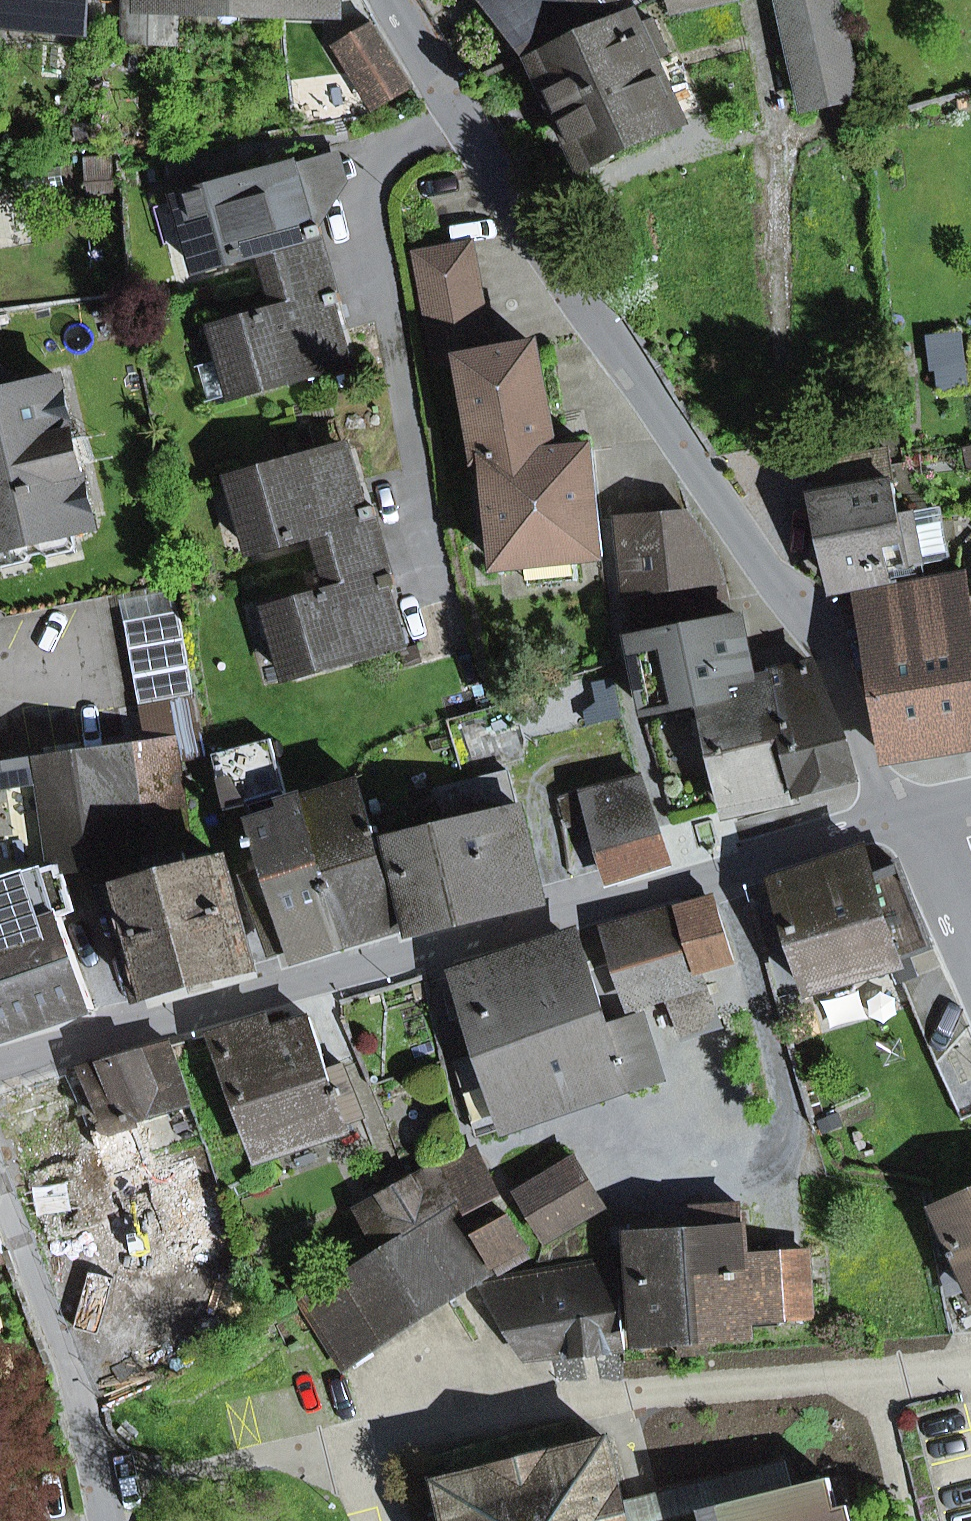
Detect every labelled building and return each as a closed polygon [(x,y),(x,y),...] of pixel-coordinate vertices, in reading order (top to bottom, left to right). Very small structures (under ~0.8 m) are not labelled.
[(85,25),(87,0),(0,0),(0,17),(85,25)] [(178,0),(126,0),(125,42),(179,43),(180,0),(178,0)] [(611,0),(499,0),(518,27),(510,32),(527,57),(611,0)] [(719,0),(679,0),(681,9),(719,0)] [(849,64),(834,0),(812,0),(784,6),(799,75),(849,64)] [(539,53),(587,159),(676,119),(650,61),(668,53),(653,20),(635,29),(628,13),(539,53)] [(338,47),(375,109),(411,87),(374,25),(338,47)] [(856,93),(849,64),(799,75),(806,104),(856,93)] [(310,229),(320,226),(352,185),(341,155),(293,169),(310,229)] [(112,181),(110,158),(86,159),(88,183),(112,181)] [(320,226),(310,229),(293,169),(247,181),(246,177),(178,196),(200,271),(261,253),(269,281),(330,264),(320,226)] [(472,271),(467,245),(417,254),(437,363),(462,358),(480,460),(490,459),(499,566),(529,563),(577,558),(603,556),(591,448),(550,452),(549,428),(552,428),(547,400),(537,348),(507,354),(507,350),(491,352),(476,271),(472,271)] [(348,365),(331,305),(340,303),(341,302),(330,264),(269,281),(277,310),(220,326),(229,358),(200,366),(210,401),(239,392),(240,395),(348,365)] [(348,365),(357,363),(340,303),(331,305),(348,365)] [(939,365),(964,362),(961,334),(935,337),(939,365)] [(939,365),(942,389),(967,386),(964,362),(939,365)] [(78,529),(91,508),(61,379),(14,390),(0,381),(0,549),(78,529)] [(363,510),(372,507),(355,448),(346,450),(363,510)] [(254,553),(315,535),(323,563),(384,546),(373,507),(372,507),(363,510),(346,450),(301,463),(300,458),(232,477),(254,553)] [(816,496),(833,582),(922,562),(913,513),(900,515),(887,451),(820,463),(825,495),(816,496)] [(949,557),(947,548),(940,508),(913,513),(922,562),(949,557)] [(630,618),(726,600),(712,547),(691,518),(619,524),(630,618)] [(402,647),(385,587),(394,584),(395,584),(384,546),(323,563),(331,591),(270,609),(290,679),(402,647)] [(531,585),(579,581),(577,558),(529,563),(531,585)] [(887,756),(970,742),(970,608),(965,575),(860,593),(887,756)] [(412,644),(394,584),(385,587),(402,647),(412,644)] [(125,621),(179,611),(175,590),(121,600),(125,621)] [(125,621),(140,704),(194,694),(179,611),(125,621)] [(643,678),(651,715),(703,705),(732,699),(728,682),(728,673),(747,665),(737,615),(632,636),(636,680),(643,678)] [(822,712),(811,663),(768,673),(773,691),(783,732),(785,732),(800,790),(857,778),(833,710),(822,712)] [(711,742),(725,806),(800,790),(785,732),(783,732),(773,691),(768,673),(728,682),(732,699),(703,705),(705,716),(711,742)] [(146,735),(200,725),(194,694),(140,704),(146,735)] [(699,744),(711,742),(705,716),(693,718),(699,744)] [(135,747),(147,849),(125,853),(126,863),(119,864),(124,887),(168,875),(164,857),(185,852),(189,850),(185,822),(175,740),(135,745),(135,747)] [(252,847),(258,845),(266,870),(291,952),(346,934),(303,799),(290,804),(271,741),(211,753),(226,809),(253,803),(258,827),(252,828),(256,839),(250,840),(252,847)] [(94,1008),(61,916),(76,911),(64,871),(119,864),(126,863),(125,853),(147,849),(135,747),(1,767),(0,762),(0,1039),(94,1008)] [(509,771),(437,789),(442,805),(446,822),(484,814),(485,817),(520,808),(509,771)] [(641,776),(590,789),(597,816),(600,824),(652,809),(641,776)] [(303,799),(346,934),(413,915),(397,846),(380,852),(357,780),(303,799)] [(597,816),(590,789),(561,796),(569,823),(597,816)] [(417,930),(542,899),(520,808),(485,817),(484,814),(446,822),(442,805),(415,812),(419,828),(394,835),(397,846),(413,915),(417,930)] [(652,809),(600,824),(606,849),(660,835),(652,809)] [(615,880),(670,865),(660,835),(606,849),(615,880)] [(871,873),(865,851),(774,877),(809,991),(901,963),(900,960),(930,948),(897,862),(871,873)] [(145,997),(253,969),(224,860),(189,869),(185,852),(164,857),(168,875),(124,887),(116,889),(145,997)] [(266,870),(250,875),(275,957),(291,952),(266,870)] [(734,960),(716,904),(684,913),(693,946),(702,970),(734,960)] [(664,911),(611,925),(623,969),(693,946),(684,913),(666,918),(664,911)] [(565,955),(560,939),(455,974),(482,1054),(457,1062),(480,1135),(510,1125),(507,1117),(548,1102),(613,1078),(619,1093),(660,1080),(640,1016),(608,1026),(582,949),(565,955)] [(623,969),(636,1003),(667,993),(705,980),(702,970),(693,946),(623,969)] [(682,1037),(721,1024),(705,980),(667,993),(682,1037)] [(310,1016),(273,1029),(268,1015),(218,1033),(262,1153),(363,1117),(344,1064),(329,1070),(310,1016)] [(191,1104),(195,1107),(172,1044),(83,1068),(109,1126),(111,1132),(137,1122),(191,1104)] [(94,1176),(85,1154),(69,1073),(0,1094),(0,1103),(28,1183),(15,1188),(20,1202),(94,1176)] [(548,1102),(553,1117),(619,1093),(613,1078),(548,1102)] [(194,1157),(150,1172),(137,1122),(111,1132),(109,1126),(94,1131),(98,1149),(85,1154),(94,1176),(109,1208),(127,1261),(226,1228),(210,1182),(203,1185),(194,1157)] [(496,1194),(474,1151),(439,1168),(458,1203),(463,1211),(496,1194)] [(546,1240),(603,1206),(574,1157),(517,1191),(546,1240)] [(439,1168),(358,1212),(382,1252),(454,1205),(458,1203),(439,1168)] [(94,1176),(20,1202),(40,1255),(52,1251),(63,1284),(127,1261),(109,1208),(94,1176)] [(936,1209),(956,1251),(950,1254),(953,1260),(959,1257),(970,1284),(970,1193),(936,1209)] [(382,1252),(307,1301),(350,1366),(495,1271),(454,1205),(382,1252)] [(778,1318),(811,1315),(807,1253),(744,1257),(741,1206),(694,1209),(695,1229),(688,1230),(695,1335),(707,1334),(747,1332),(747,1328),(745,1305),(777,1303),(778,1318)] [(522,1248),(510,1216),(478,1234),(494,1263),(522,1248)] [(643,1337),(643,1338),(678,1336),(695,1335),(688,1230),(682,1230),(681,1219),(636,1222),(643,1337)] [(632,1338),(643,1337),(636,1222),(608,1224),(610,1248),(623,1247),(632,1338)] [(552,1357),(624,1350),(617,1259),(481,1282),(510,1331),(549,1327),(552,1357)] [(178,1305),(170,1282),(144,1291),(152,1314),(178,1305)] [(778,1318),(777,1303),(745,1305),(747,1328),(779,1326),(778,1318)] [(527,1359),(552,1357),(549,1327),(510,1331),(527,1359)] [(693,1353),(708,1352),(707,1334),(695,1335),(678,1336),(679,1354),(693,1353)] [(701,1510),(791,1488),(784,1461),(623,1502),(608,1443),(443,1484),(453,1520),(659,1520),(701,1510)] [(850,1506),(838,1509),(830,1478),(791,1488),(701,1510),(704,1520),(853,1520),(850,1506)]
